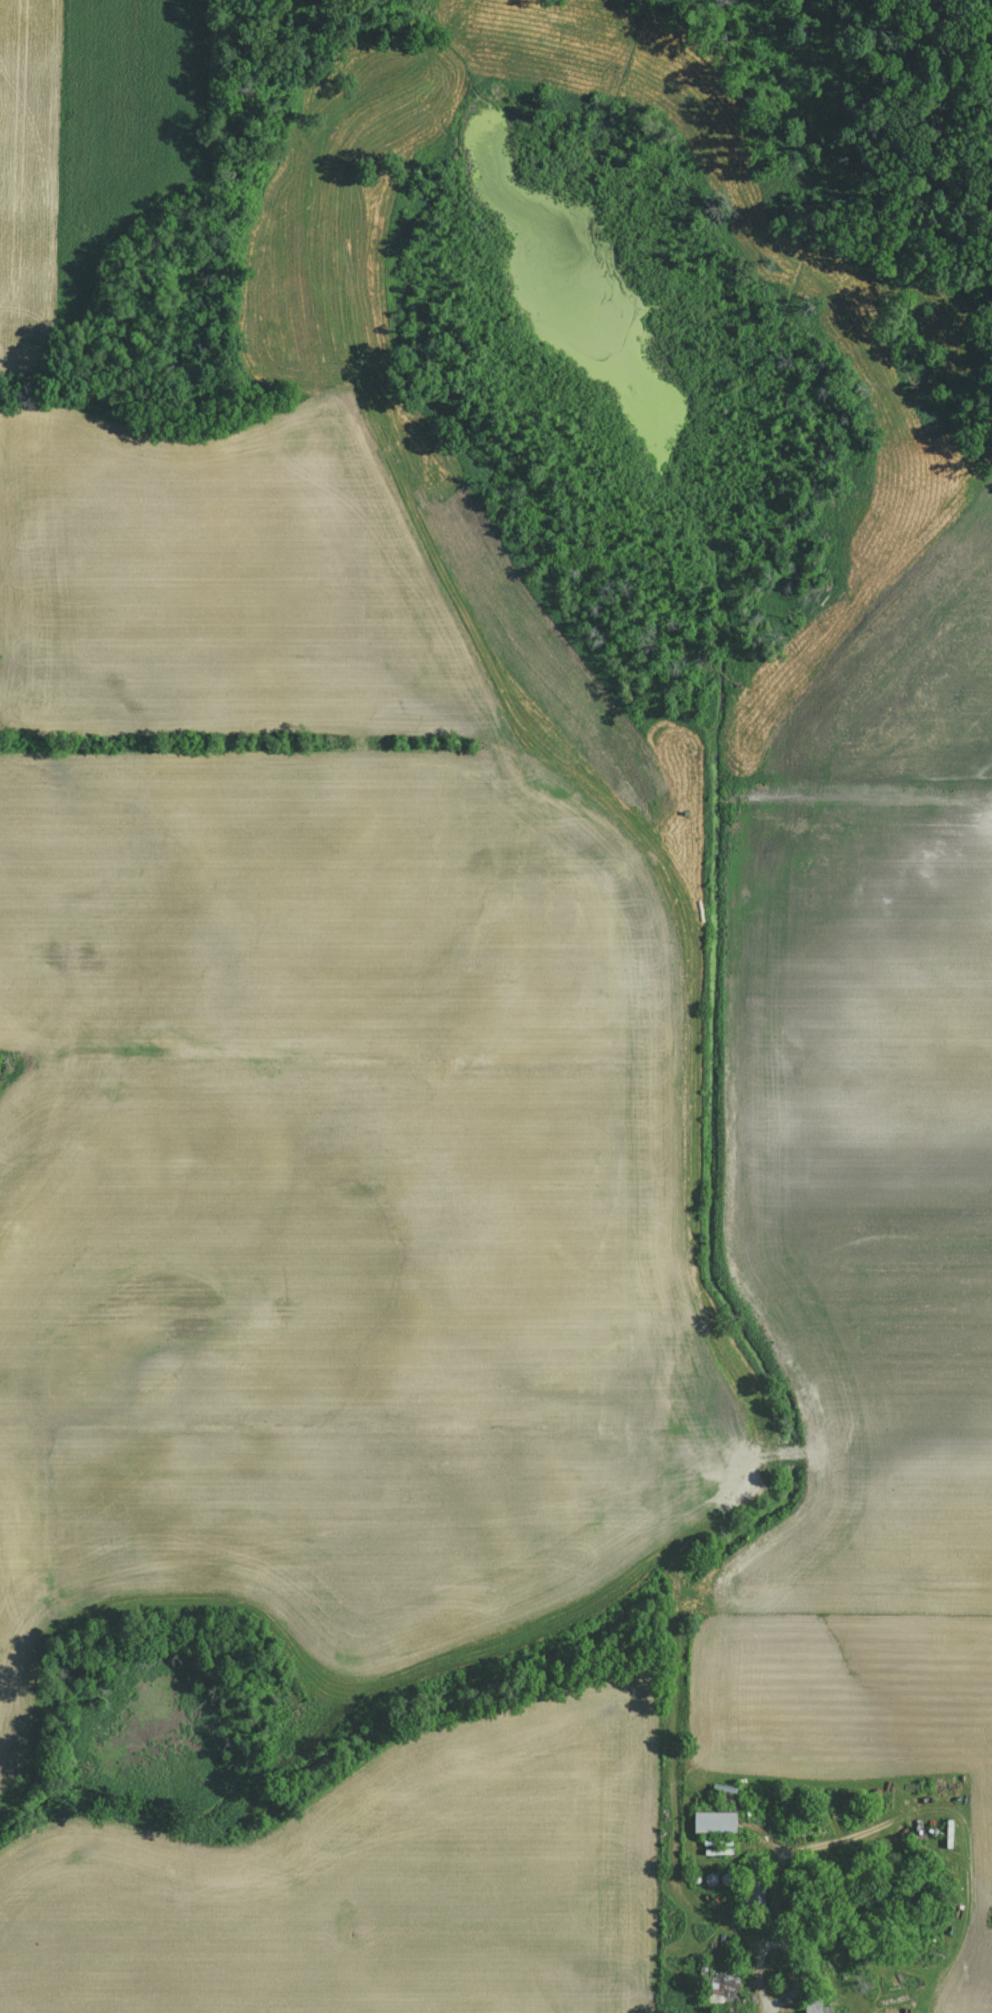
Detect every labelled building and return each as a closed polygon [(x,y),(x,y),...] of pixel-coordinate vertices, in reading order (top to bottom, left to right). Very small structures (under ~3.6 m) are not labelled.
[(691,1810),(734,1811),(734,1833),(691,1832),(691,1810)] [(764,1905),(764,1880),(744,1880),(744,1905),(764,1905)] [(703,1991),(732,1991),(732,1974),(703,1973),(703,1991)] [(803,2012),(830,2012),(830,2005),(822,2005),(822,1997),(804,1997),(803,2012)]
